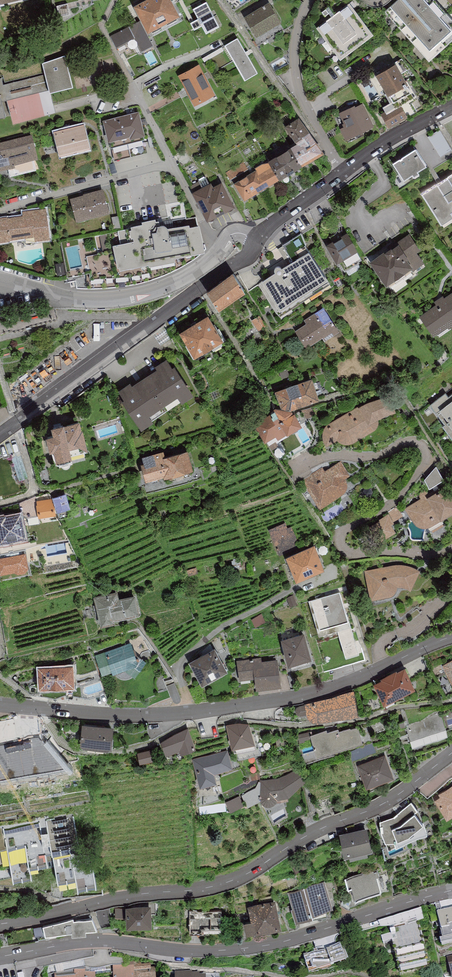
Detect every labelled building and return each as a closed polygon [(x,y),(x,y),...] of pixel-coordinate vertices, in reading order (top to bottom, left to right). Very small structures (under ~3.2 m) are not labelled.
[(169,0),(151,0),(133,9),(140,22),(147,37),(179,20),(169,0)] [(423,0),(398,0),(389,8),(429,55),(451,35),(451,34),(423,0)] [(219,28),(206,4),(193,11),(198,21),(191,25),(195,32),(202,28),(206,35),(219,28)] [(70,16),(68,5),(63,5),(57,7),(60,19),(70,16)] [(281,26),(269,5),(244,20),(256,41),(281,26)] [(374,38),(349,5),(316,30),(340,63),(374,38)] [(128,27),(111,37),(117,49),(134,40),(141,53),(152,47),(147,37),(140,22),(128,27)] [(237,40),(225,47),(245,83),(257,76),(237,40)] [(73,89),(65,59),(42,65),(44,74),(32,77),(3,84),(1,77),(0,78),(0,121),(5,119),(1,102),(25,96),(49,90),(50,94),(73,89)] [(199,65),(178,76),(195,108),(216,97),(199,65)] [(396,68),(376,79),(388,100),(407,89),(396,68)] [(355,107),(338,114),(343,125),(341,125),(343,128),(340,129),(346,142),(374,129),(363,105),(355,108),(355,107)] [(380,115),(389,131),(408,121),(401,108),(387,116),(385,112),(380,115)] [(139,113),(103,122),(109,145),(130,139),(131,142),(145,139),(139,113)] [(284,129),(295,146),(310,136),(299,119),(284,129)] [(90,151),(84,126),(54,133),(59,158),(90,151)] [(32,136),(0,144),(0,171),(38,161),(32,136)] [(324,157),(310,136),(295,146),(296,147),(291,150),(302,170),(324,157)] [(186,149),(177,154),(183,165),(193,160),(186,149)] [(268,164),(279,182),(279,184),(302,170),(291,150),(268,164)] [(418,175),(426,169),(415,152),(392,166),(403,184),(413,178),(414,181),(419,178),(418,175)] [(248,170),(243,162),(225,172),(229,181),(248,170)] [(244,203),(279,182),(268,164),(262,166),(255,170),(256,172),(234,186),(244,203)] [(421,196),(442,228),(451,221),(451,176),(421,196)] [(210,186),(192,195),(207,225),(235,211),(221,185),(212,190),(210,186)] [(110,215),(103,190),(70,201),(76,224),(110,215)] [(10,243),(10,242),(35,238),(35,242),(50,241),(46,210),(22,213),(23,217),(8,219),(7,218),(0,219),(0,245),(10,243)] [(118,216),(111,218),(114,230),(121,228),(118,216)] [(200,229),(167,232),(167,229),(165,228),(163,227),(159,227),(158,224),(156,225),(155,222),(141,225),(142,227),(131,229),(131,232),(130,233),(131,242),(133,241),(133,244),(112,249),(117,272),(119,272),(120,274),(147,269),(148,271),(175,266),(175,263),(205,256),(200,229)] [(326,242),(337,259),(343,256),(347,262),(360,253),(357,248),(357,247),(347,230),(326,242)] [(420,246),(409,231),(399,238),(400,240),(393,245),(391,243),(369,258),(391,286),(423,264),(421,261),(423,259),(416,249),(420,246)] [(280,317),(331,283),(325,273),(327,272),(309,245),(293,257),(282,265),(281,264),(279,263),(277,263),(276,263),(275,265),(274,266),(274,268),(275,269),(261,277),(263,280),(257,284),(280,317)] [(207,285),(219,302),(244,285),(233,267),(207,285)] [(63,268),(56,269),(58,278),(64,277),(63,268)] [(433,336),(436,334),(438,336),(451,326),(451,293),(445,298),(443,296),(434,302),(436,304),(419,316),(433,336)] [(244,307),(236,296),(225,304),(233,314),(244,307)] [(323,305),(304,318),(306,322),(295,329),(306,345),(323,334),(325,338),(339,328),(323,305)] [(208,310),(179,328),(194,352),(223,334),(208,310)] [(267,323),(260,313),(251,319),(259,329),(267,323)] [(130,380),(118,388),(123,395),(122,396),(142,426),(182,399),(194,391),(174,363),(172,364),(166,356),(155,364),(156,366),(132,383),(130,380)] [(280,372),(283,384),(291,381),(287,370),(280,372)] [(311,375),(275,389),(281,404),(290,406),(319,395),(311,375)] [(431,402),(444,419),(442,421),(451,433),(451,396),(451,397),(445,390),(431,402)] [(351,443),(354,441),(378,426),(379,422),(377,417),(396,408),(389,393),(368,400),(357,406),(328,423),(327,425),(325,427),(324,429),(323,432),(323,435),(324,438),(324,441),(325,443),(327,445),(337,438),(339,441),(341,442),(345,443),(348,443),(351,443)] [(294,409),(293,410),(292,407),(276,406),(271,410),(272,411),(254,423),(265,440),(266,439),(268,443),(288,431),(287,430),(302,421),(294,409)] [(80,440),(88,445),(86,439),(80,417),(64,421),(64,419),(51,422),(53,430),(47,431),(50,446),(54,445),(56,455),(72,452),(70,443),(80,440)] [(153,451),(142,453),(144,459),(141,460),(146,477),(163,473),(164,474),(168,474),(169,480),(191,473),(189,467),(193,466),(187,446),(165,451),(163,447),(156,449),(153,451)] [(0,457),(0,487),(28,477),(19,451),(0,457)] [(302,480),(320,507),(343,491),(345,490),(346,488),(347,485),(347,482),(346,479),(345,477),(349,474),(341,460),(325,469),(322,466),(302,480)] [(444,475),(436,464),(431,471),(425,477),(430,484),(444,475)] [(428,493),(427,491),(425,490),(423,491),(421,491),(420,492),(419,494),(419,496),(421,498),(404,508),(411,519),(417,525),(421,527),(428,527),(451,512),(451,494),(446,483),(428,493)] [(70,504),(66,492),(52,496),(57,509),(70,504)] [(38,515),(55,513),(55,505),(52,498),(36,500),(38,515)] [(402,515),(397,507),(374,522),(384,537),(395,530),(391,522),(402,515)] [(25,535),(21,510),(6,513),(6,512),(0,513),(0,539),(25,535)] [(268,529),(279,555),(300,546),(291,526),(288,528),(286,522),(268,529)] [(315,541),(286,554),(296,577),(324,565),(315,541)] [(0,557),(0,572),(14,569),(17,571),(25,569),(27,567),(28,567),(25,552),(0,557)] [(388,565),(364,570),(370,599),(388,595),(391,595),(393,593),(395,592),(396,589),(397,587),(397,586),(397,584),(401,585),(404,585),(407,586),(409,587),(410,588),(420,570),(418,568),(415,566),(413,565),(409,564),(406,564),(403,563),(400,563),(396,563),(393,563),(390,564),(388,565)] [(340,589),(309,600),(319,633),(337,627),(346,655),(359,651),(340,589)] [(117,590),(94,595),(101,624),(114,621),(113,619),(140,613),(135,592),(119,596),(117,590)] [(296,603),(293,594),(286,596),(290,605),(296,603)] [(311,655),(304,631),(281,638),(288,662),(311,655)] [(131,641),(95,654),(102,673),(112,670),(113,672),(114,674),(116,675),(118,677),(120,678),(123,679),(126,679),(128,679),(131,678),(133,676),(135,674),(146,659),(140,656),(137,655),(131,641)] [(215,646),(190,660),(201,682),(227,668),(215,646)] [(256,688),(281,684),(277,658),(262,660),(261,656),(237,660),(240,680),(255,678),(256,688)] [(442,664),(451,682),(451,659),(442,664)] [(72,663),(37,665),(39,686),(74,683),(72,663)] [(374,682),(384,701),(415,685),(405,666),(397,670),(396,668),(381,677),(381,678),(374,682)] [(322,718),(358,712),(354,689),(332,696),(305,703),(305,704),(299,705),(297,706),(296,708),(295,709),(296,711),(297,713),(299,714),(301,714),(307,713),(308,715),(309,716),(310,717),(312,718),(315,719),(319,719),(322,718)] [(443,712),(448,729),(451,728),(451,710),(443,712)] [(412,745),(448,734),(440,712),(406,725),(412,745)] [(226,724),(233,745),(255,741),(249,722),(238,721),(226,724)] [(114,724),(82,722),(80,743),(83,744),(83,745),(109,747),(109,746),(112,746),(114,724)] [(44,724),(29,723),(27,734),(38,736),(49,737),(50,731),(43,730),(44,724)] [(311,733),(310,734),(311,737),(317,754),(362,739),(357,725),(351,727),(350,726),(340,729),(339,727),(328,730),(327,728),(311,733)] [(160,741),(165,754),(179,748),(181,752),(195,746),(188,727),(160,741)] [(310,734),(311,733),(310,731),(298,734),(299,741),(304,740),(304,739),(311,737),(310,734)] [(0,740),(0,774),(32,768),(34,778),(66,773),(62,752),(50,739),(39,740),(38,736),(27,734),(13,734),(4,735),(5,739),(4,739),(0,740)] [(138,751),(140,760),(152,758),(151,748),(138,751)] [(233,767),(228,749),(192,758),(200,785),(217,780),(215,772),(233,767)] [(386,753),(358,764),(366,785),(393,776),(386,753)] [(277,777),(260,780),(255,787),(241,795),(248,806),(260,799),(261,801),(262,802),(264,804),(266,804),(269,804),(272,804),(275,802),(276,800),(277,798),(289,795),(306,778),(297,768),(277,777)] [(451,785),(439,793),(440,795),(435,798),(447,817),(451,813),(451,786),(451,785)] [(245,805),(239,794),(225,801),(230,812),(245,805)] [(393,815),(380,820),(381,830),(388,847),(427,829),(423,820),(414,810),(417,807),(411,800),(393,815)] [(72,815),(3,829),(13,880),(32,876),(30,865),(46,862),(48,869),(55,868),(58,881),(76,877),(78,888),(97,884),(89,845),(79,847),(72,815)] [(367,826),(340,831),(344,853),(349,852),(367,848),(372,847),(367,826)] [(368,853),(367,848),(349,852),(350,857),(368,853)] [(370,869),(345,876),(349,889),(352,888),(355,898),(381,889),(376,875),(379,874),(378,871),(374,872),(374,870),(370,871),(370,869)] [(333,905),(325,880),(304,887),(304,886),(288,891),(293,905),(291,906),(295,919),(307,914),(313,912),(313,911),(326,907),(333,905)] [(275,897),(247,903),(251,918),(244,920),(247,930),(254,928),(254,930),(281,923),(275,897)] [(151,904),(126,905),(126,908),(126,916),(126,925),(152,924),(151,904)] [(327,914),(326,907),(313,911),(313,912),(307,914),(309,916),(327,914)] [(421,907),(378,921),(381,927),(387,928),(405,923),(406,925),(420,921),(424,920),(421,907)] [(126,916),(126,908),(115,908),(115,916),(126,916)] [(437,912),(441,929),(440,929),(442,938),(439,939),(441,944),(451,941),(451,908),(437,912)] [(221,910),(189,910),(189,931),(221,930),(221,910)] [(73,917),(43,925),(45,934),(71,929),(72,933),(86,931),(86,927),(96,926),(92,916),(73,919),(73,917)] [(406,925),(389,929),(400,974),(431,967),(420,921),(406,925)] [(331,947),(303,956),(309,973),(348,958),(343,945),(341,945),(340,942),(339,943),(333,946),(331,946),(331,947)] [(113,965),(113,976),(156,976),(156,967),(151,967),(151,963),(141,964),(140,961),(126,961),(126,964),(113,965)] [(54,973),(54,976),(95,976),(95,971),(86,971),(86,969),(74,969),(74,972),(54,973)]
